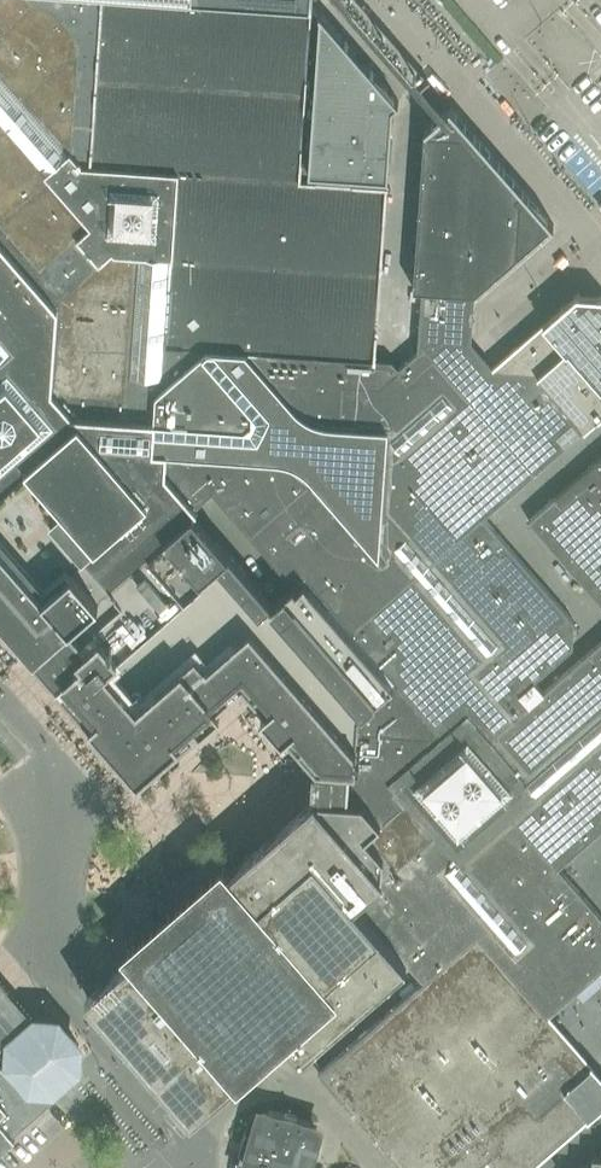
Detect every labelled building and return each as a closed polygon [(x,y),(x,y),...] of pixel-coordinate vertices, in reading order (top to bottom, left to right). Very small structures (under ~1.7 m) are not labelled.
[(301,179),(308,94),(309,77),(221,71),(128,64),(102,62),(97,62),(81,54),(57,27),(35,2),(34,1),(33,0),(0,0),(0,75),(1,76),(34,114),(78,164),(153,250),(289,406),(295,412),(301,416),(309,421),(316,423),(328,425),(377,428),(415,395),(443,370),(462,354),(470,347),(471,327),(472,317),(473,306),(473,293),(488,280),(516,256),(518,217),(519,201),(515,197),(522,190),(445,105),(419,128),(414,209),(411,262),(409,288),(421,289),(418,332),(417,351),(394,372),(379,386),(364,385),(375,360),(389,185),(301,179)] [(314,5),(314,3),(272,0),(33,0),(34,1),(35,2),(57,27),(81,54),(97,62),(102,62),(128,64),(221,71),(309,77),(314,5)] [(484,74),(600,208),(600,0),(569,0),(484,74)] [(321,11),(320,12),(309,172),(389,177),(394,106),(400,101),(398,100),(357,52),(342,35),(340,32),(337,29),(321,11)] [(44,169),(0,119),(0,335),(6,342),(52,395),(69,415),(115,418),(154,421),(154,420),(243,426),(246,426),(249,425),(252,423),(254,420),(255,417),(255,414),(254,412),(254,411),(252,408),(250,406),(44,169)] [(381,508),(430,565),(452,590),(498,643),(470,668),(467,713),(479,726),(492,741),(539,744),(569,718),(594,696),(600,690),(600,296),(575,294),(492,370),(384,465),(381,508)] [(35,650),(55,675),(56,674),(57,675),(78,699),(105,731),(108,728),(119,740),(123,744),(125,746),(128,747),(130,748),(132,749),(135,750),(137,750),(140,751),(143,751),(145,751),(148,750),(150,750),(153,749),(155,748),(158,746),(162,743),(167,749),(243,679),(317,764),(321,764),(320,784),(319,797),(361,799),(369,809),(389,792),(362,762),(358,730),(359,714),(358,713),(395,681),(351,633),(303,579),(294,585),(293,586),(274,603),(216,537),(195,510),(193,508),(140,447),(51,441),(50,441),(25,411),(0,383),(0,610),(35,650)] [(440,626),(405,586),(349,521),(325,492),(302,466),(299,464),(293,460),(291,459),(284,457),(276,456),(268,455),(261,455),(183,449),(150,447),(150,448),(140,447),(193,508),(211,493),(274,564),(293,586),(294,585),(303,579),(351,633),(395,681),(358,713),(359,714),(358,730),(362,762),(389,792),(443,745),(435,726),(421,711),(435,698),(440,626)] [(479,886),(514,926),(537,953),(571,992),(573,991),(600,967),(600,917),(591,906),(568,879),(557,867),(583,844),(600,828),(600,732),(587,744),(563,765),(538,787),(536,789),(509,812),(482,836),(479,886)] [(387,955),(394,949),(354,902),(379,880),(381,857),(382,850),(377,845),(366,832),(399,804),(389,792),(369,809),(361,799),(319,797),(313,796),(222,876),(226,881),(172,927),(171,926),(170,926),(168,925),(165,925),(164,926),(163,926),(162,927),(161,928),(160,929),(160,930),(159,932),(159,934),(160,935),(160,936),(161,938),(142,954),(138,950),(86,995),(191,1116),(243,1070),(239,1065),(279,1030),(300,1054),(399,968),(387,955)] [(317,1072),(401,1167),(476,1167),(486,1159),(494,1167),(529,1167),(597,1108),(600,1105),(600,1075),(572,1042),(546,1012),(477,933),(454,906),(432,880),(433,870),(435,835),(435,830),(433,827),(413,805),(399,804),(366,832),(377,845),(382,850),(381,857),(379,880),(354,902),(394,949),(399,954),(422,980),(317,1072)] [(15,1134),(13,1131),(50,1099),(51,1089),(77,1066),(78,1044),(57,1020),(35,1019),(0,979),(0,1148),(15,1134)] [(242,1154),(243,1156),(242,1162),(247,1164),(246,1167),(327,1167),(332,1147),(317,1142),(319,1136),(314,1134),(316,1128),(311,1126),(312,1121),(285,1113),(285,1114),(269,1109),(267,1114),(262,1113),(261,1118),(255,1117),(250,1134),(247,1135),(242,1154)] [(593,1154),(592,1165),(581,1165),(581,1167),(600,1167),(600,1155),(593,1154)]
